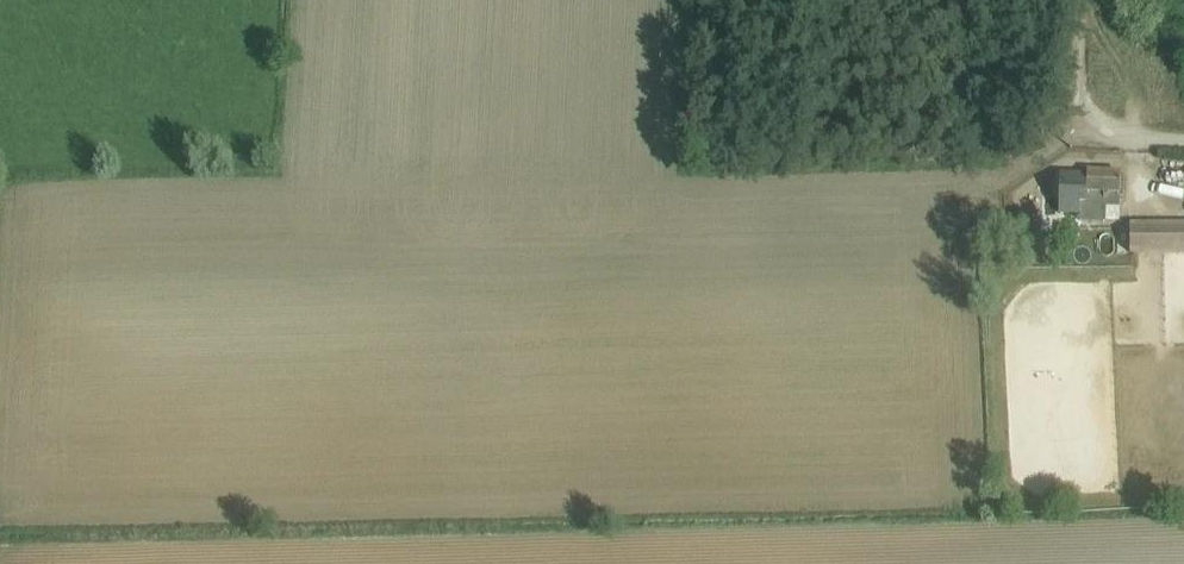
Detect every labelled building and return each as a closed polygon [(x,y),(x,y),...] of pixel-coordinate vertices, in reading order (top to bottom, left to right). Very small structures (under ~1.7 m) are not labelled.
[(1081,203),(1080,227),(1107,229),(1107,214),(1121,214),(1122,178),(1088,177),(1087,203),(1081,203)] [(1115,230),(1115,258),(1183,257),(1183,228),(1169,229),(1115,230)]
